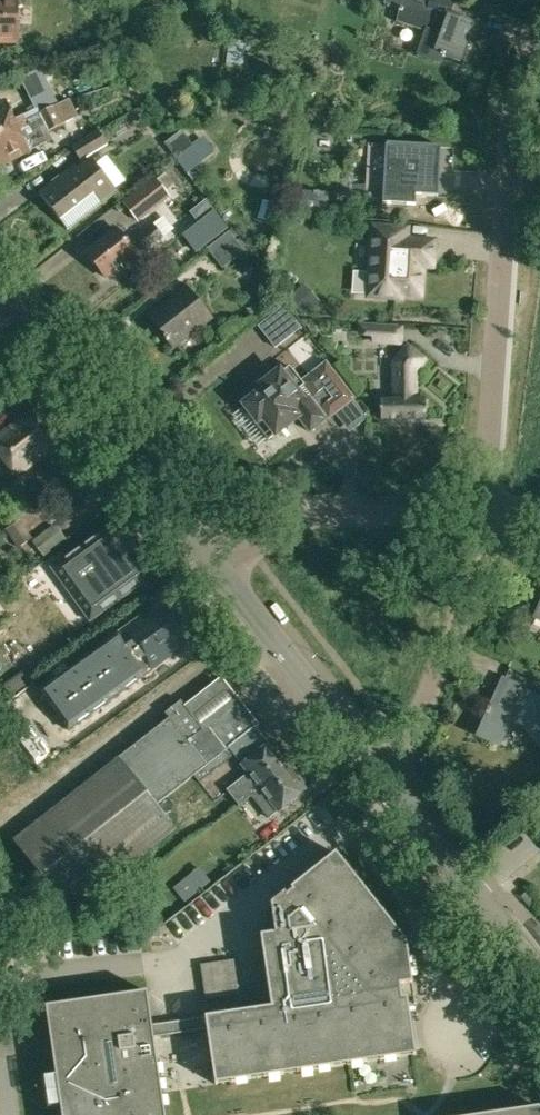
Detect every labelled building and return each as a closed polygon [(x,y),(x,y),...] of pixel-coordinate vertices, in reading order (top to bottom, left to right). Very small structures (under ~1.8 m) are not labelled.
[(17,40),(17,0),(2,0),(2,3),(0,3),(0,40),(17,40)] [(456,0),(387,0),(386,3),(402,9),(399,19),(427,29),(418,55),(439,63),(443,53),(461,59),(466,44),(469,44),(473,32),(471,31),(474,23),(451,15),(456,0)] [(243,64),(245,42),(229,39),(227,62),(243,64)] [(56,105),(47,88),(29,97),(37,113),(56,105)] [(25,120),(23,115),(13,120),(3,100),(0,101),(0,132),(25,120)] [(5,156),(7,160),(27,150),(29,152),(52,139),(49,131),(76,118),(68,101),(56,105),(25,120),(0,132),(0,159),(5,156)] [(72,146),(80,159),(107,143),(99,130),(72,146)] [(180,130),(163,143),(174,157),(191,144),(180,130)] [(416,195),(438,196),(441,146),(386,143),(382,203),(415,205),(416,195)] [(192,148),(176,159),(185,170),(200,158),(192,148)] [(37,192),(67,229),(114,191),(102,177),(86,156),(80,160),(73,166),(72,165),(37,192)] [(122,201),(138,222),(170,197),(154,176),(122,201)] [(223,229),(203,203),(189,214),(197,224),(182,237),(194,253),(223,229)] [(95,264),(105,277),(121,265),(124,269),(139,257),(137,254),(162,234),(153,223),(128,243),(117,229),(86,254),(90,258),(87,260),(93,266),(95,264)] [(381,299),(400,300),(400,295),(420,296),(421,265),(433,266),(434,243),(400,241),(401,227),(374,226),(371,274),(367,274),(366,298),(381,299)] [(246,246),(233,228),(230,230),(214,243),(207,248),(223,268),(244,251),(243,248),(246,246)] [(303,284),(289,296),(303,313),(317,301),(303,284)] [(150,316),(173,346),(211,317),(188,287),(150,316)] [(259,325),(275,348),(302,327),(295,318),(285,305),(259,325)] [(371,342),(402,344),(403,326),(372,324),(358,323),(358,336),(371,337),(371,342)] [(382,417),(426,418),(426,409),(430,409),(430,404),(426,404),(427,399),(418,399),(418,369),(426,359),(409,345),(395,363),(395,395),(393,395),(393,398),(382,398),(382,404),(378,404),(378,409),(382,410),(382,417)] [(254,425),(268,443),(299,418),(309,431),(324,418),(322,416),(326,412),(329,415),(333,411),(339,418),(343,414),(354,428),(365,420),(365,414),(352,396),(324,362),(300,382),(290,368),(282,375),(280,373),(261,389),(263,391),(244,407),(257,422),(254,425)] [(15,475),(42,453),(43,454),(60,441),(34,408),(17,420),(18,421),(5,432),(0,435),(0,456),(15,475)] [(51,567),(90,620),(144,582),(126,556),(139,547),(118,519),(51,567)] [(27,548),(37,561),(39,559),(40,561),(67,540),(55,523),(28,544),(30,546),(27,548)] [(22,524),(10,531),(20,547),(31,540),(22,524)] [(104,704),(188,643),(179,631),(183,628),(173,613),(168,617),(159,603),(75,664),(38,690),(68,731),(104,704)] [(71,650),(58,632),(4,671),(17,689),(71,650)] [(13,839),(70,912),(177,829),(157,804),(177,789),(194,775),(199,782),(234,755),(243,765),(269,744),(256,727),(258,725),(221,677),(185,705),(181,700),(165,713),(169,718),(13,839)] [(539,739),(539,698),(539,697),(524,690),(525,688),(504,679),(481,734),(501,743),(513,714),(525,720),(523,723),(535,737),(538,737),(539,739)] [(35,741),(42,752),(59,740),(52,730),(35,741)] [(275,746),(269,744),(243,765),(249,773),(227,790),(238,804),(250,795),(287,767),(280,758),(280,752),(275,746)] [(287,767),(250,795),(269,819),(306,790),(303,787),(304,782),(299,775),(294,775),(287,767)] [(152,1025),(154,1037),(189,1032),(207,1029),(215,1084),(218,1084),(216,1074),(230,1072),(231,1082),(251,1079),(250,1069),(263,1067),(264,1077),(284,1074),(283,1064),(296,1062),(297,1072),(334,1066),(333,1056),(346,1054),(347,1064),(350,1064),(367,1061),(366,1051),(379,1049),(380,1059),(400,1056),(399,1046),(412,1044),(414,1055),(417,1054),(416,1049),(408,998),(402,998),(400,985),(413,983),(408,949),(397,950),(388,939),(396,933),(377,909),(386,902),(373,887),(365,893),(357,883),(365,877),(352,861),(344,867),(336,857),(344,850),(342,848),(291,888),(296,894),(290,899),(285,893),(271,904),(276,933),(261,935),(272,1007),(187,1020),(152,1025)] [(173,888),(185,903),(211,882),(200,867),(173,888)] [(206,918),(225,896),(210,883),(192,905),(206,918)] [(239,995),(234,959),(201,964),(206,1000),(239,995)] [(147,991),(46,1007),(62,1114),(166,1114),(162,1092),(154,1037),(152,1025),(147,991)] [(539,1107),(484,1114),(539,1114),(539,1108),(539,1107)]
